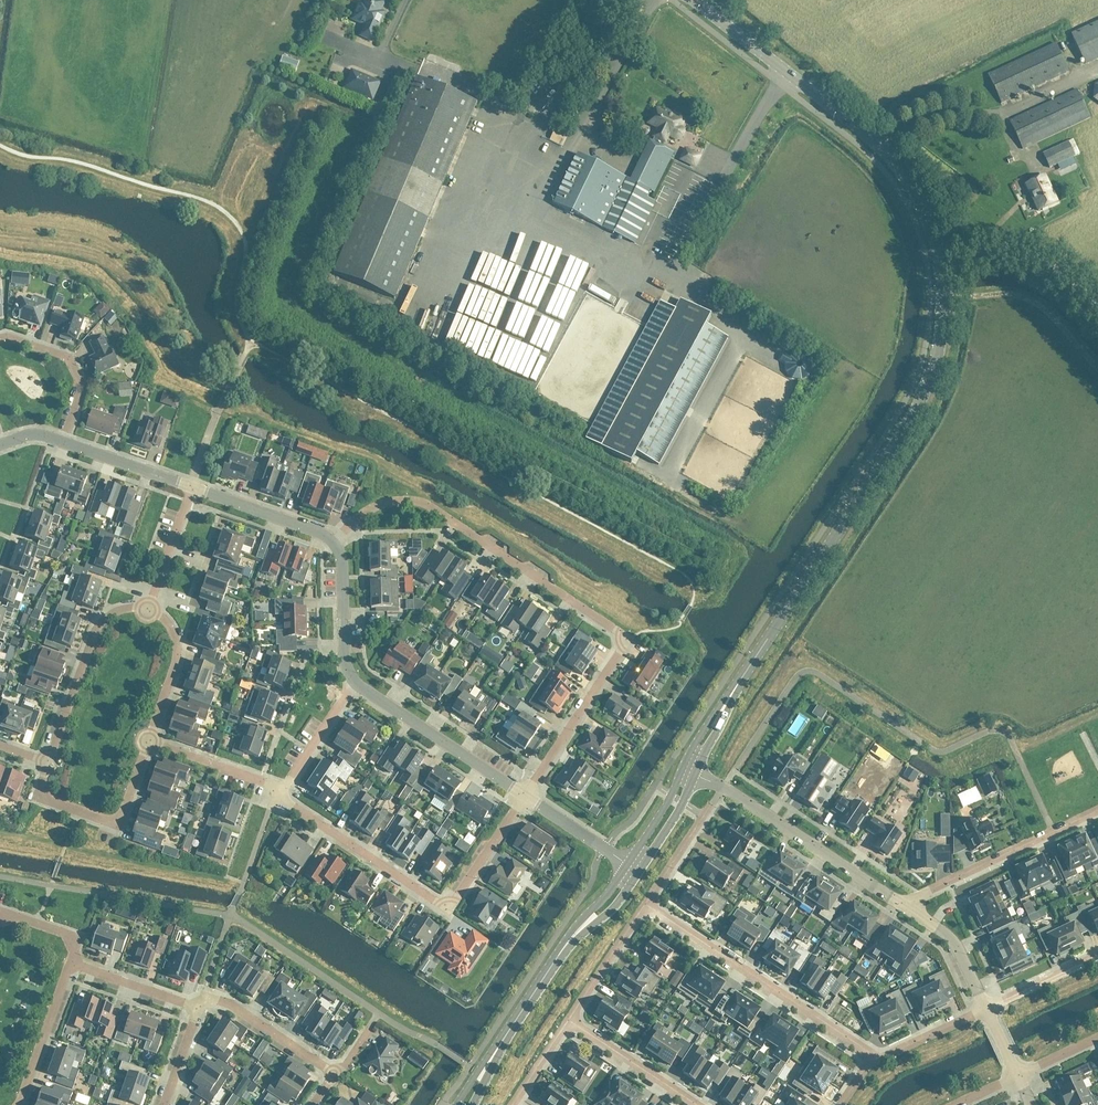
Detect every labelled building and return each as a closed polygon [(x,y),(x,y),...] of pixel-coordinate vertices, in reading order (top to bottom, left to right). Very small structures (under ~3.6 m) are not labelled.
[(360,3),(353,19),(366,24),(362,35),(372,40),(383,13),(379,11),(383,3),(381,2),(382,0),(366,0),(364,5),(360,3)] [(1097,58),(1097,23),(1072,35),(1085,64),(1097,58)] [(1069,71),(1056,43),(988,75),(1001,103),(1069,71)] [(292,69),(296,59),(280,54),(277,64),(292,69)] [(352,71),(345,87),(371,98),(378,83),(352,71)] [(416,78),(367,193),(333,272),(394,298),(477,103),(416,78)] [(463,88),(469,90),(472,80),(467,78),(463,88)] [(1090,117),(1077,89),(1009,121),(1022,149),(1090,117)] [(680,137),(680,128),(685,119),(665,109),(664,112),(655,108),(648,123),(659,129),(656,133),(655,133),(653,136),(655,137),(652,142),(662,146),(664,142),(665,142),(669,134),(675,137),(680,138),(680,137)] [(555,129),(550,140),(562,147),(568,135),(555,129)] [(578,154),(554,203),(578,215),(626,239),(635,243),(656,201),(647,196),(650,190),(654,192),(673,152),(662,146),(652,142),(650,140),(642,156),(631,180),(602,166),(602,163),(600,160),(596,158),(593,159),(591,160),(578,154)] [(1073,140),(1068,142),(1043,154),(1050,168),(1075,156),(1080,154),(1073,140)] [(467,151),(475,155),(473,159),(485,164),(488,158),(461,146),(458,151),(465,155),(467,151)] [(482,187),(485,180),(453,163),(449,170),(482,187)] [(449,175),(446,183),(476,194),(479,186),(449,175)] [(1038,211),(1057,202),(1044,175),(1026,184),(1038,211)] [(513,248),(531,205),(523,201),(505,245),(513,248)] [(544,249),(546,238),(533,235),(531,247),(544,249)] [(555,253),(591,272),(592,271),(607,279),(611,271),(599,265),(598,266),(559,246),(555,253)] [(429,257),(417,288),(492,318),(502,291),(493,287),(493,286),(482,282),(483,280),(460,271),(460,270),(429,257)] [(589,297),(592,289),(519,257),(516,265),(589,297)] [(618,276),(632,280),(634,272),(621,268),(618,276)] [(678,279),(694,281),(695,271),(679,269),(678,279)] [(12,271),(10,280),(24,283),(26,275),(12,271)] [(608,321),(620,289),(608,285),(591,329),(599,332),(604,320),(608,321)] [(979,288),(968,290),(969,300),(981,298),(979,288)] [(420,296),(414,294),(405,312),(419,318),(416,325),(422,328),(436,299),(422,292),(420,296)] [(499,322),(511,294),(505,292),(493,319),(499,322)] [(514,333),(536,342),(547,313),(537,309),(537,308),(526,303),(527,301),(513,295),(501,323),(515,329),(514,333)] [(13,318),(17,319),(18,319),(28,322),(28,323),(32,325),(33,324),(40,326),(48,302),(33,297),(31,304),(19,300),(15,311),(13,312),(12,315),(13,318)] [(99,314),(107,306),(100,299),(91,307),(99,314)] [(432,331),(445,303),(437,299),(424,328),(432,331)] [(586,438),(601,446),(631,463),(636,453),(658,465),(727,338),(705,326),(710,316),(680,300),(675,309),(660,301),(586,438)] [(457,338),(455,345),(505,363),(516,333),(446,308),(437,333),(452,338),(452,336),(457,338)] [(55,311),(50,324),(62,328),(60,334),(61,335),(60,338),(70,342),(71,338),(76,340),(83,318),(68,313),(67,315),(55,311)] [(565,363),(572,365),(582,336),(575,333),(565,363)] [(108,349),(103,337),(90,343),(95,355),(89,358),(97,375),(118,365),(110,348),(108,349)] [(515,339),(506,369),(513,371),(523,342),(515,339)] [(559,369),(562,361),(527,349),(518,377),(529,381),(530,378),(544,383),(541,391),(563,399),(572,374),(559,369)] [(122,397),(130,395),(128,388),(120,391),(122,397)] [(176,407),(179,399),(173,396),(170,405),(176,407)] [(127,411),(116,407),(112,417),(93,410),(87,427),(111,436),(116,424),(122,426),(127,411)] [(141,422),(133,443),(150,449),(151,444),(159,447),(162,437),(167,423),(155,418),(152,426),(141,422)] [(323,461),(327,451),(297,438),(293,448),(323,461)] [(226,463),(221,477),(228,479),(229,477),(237,480),(238,477),(251,482),(257,465),(250,462),(251,459),(234,453),(230,464),(226,463)] [(263,458),(255,479),(263,482),(260,491),(273,495),(280,474),(283,465),(263,458)] [(280,474),(273,495),(285,499),(288,491),(290,486),(298,489),(304,474),(290,469),(290,468),(283,465),(280,474)] [(68,491),(75,473),(62,468),(57,482),(50,479),(48,485),(45,495),(59,500),(63,489),(68,491)] [(75,473),(68,491),(76,494),(73,501),(85,506),(90,493),(82,491),(87,477),(75,473)] [(321,478),(306,473),(301,489),(308,491),(303,506),(316,510),(324,490),(318,487),(321,478)] [(44,474),(42,483),(48,485),(50,479),(51,477),(44,474)] [(327,480),(324,490),(316,510),(330,515),(335,501),(344,504),(349,488),(327,480)] [(115,509),(122,489),(108,484),(105,494),(98,491),(90,512),(105,517),(109,507),(115,509)] [(122,489),(115,509),(121,511),(117,522),(132,527),(140,504),(132,501),(135,494),(122,489)] [(30,524),(49,531),(51,524),(58,526),(61,517),(54,515),(52,519),(34,512),(30,524)] [(49,531),(30,524),(26,536),(39,541),(38,545),(49,549),(53,540),(47,538),(49,531)] [(97,542),(94,551),(119,560),(123,546),(111,541),(113,535),(100,531),(96,542),(97,542)] [(239,537),(223,531),(223,534),(220,534),(219,539),(220,540),(219,545),(240,552),(242,546),(252,549),(255,541),(241,536),(239,537)] [(269,541),(263,539),(258,552),(265,555),(269,541)] [(416,557),(418,555),(421,550),(421,539),(412,540),(412,548),(409,548),(409,557),(412,557),(416,557)] [(385,545),(370,545),(370,558),(390,558),(397,557),(397,540),(385,540),(385,545)] [(19,543),(15,555),(33,562),(35,556),(42,559),(45,553),(19,543)] [(240,552),(219,545),(217,549),(215,549),(213,554),(215,555),(214,558),(227,562),(224,570),(242,576),(245,569),(239,566),(241,560),(238,559),(240,552)] [(292,549),(279,545),(276,553),(269,550),(261,571),(276,577),(279,567),(285,569),(292,549)] [(292,549),(285,569),(294,572),(291,579),(303,584),(308,570),(301,568),(306,554),(292,549)] [(94,551),(91,559),(90,559),(89,563),(87,563),(84,570),(88,571),(99,575),(101,568),(114,573),(119,560),(94,551)] [(432,552),(415,576),(429,585),(436,575),(442,579),(454,560),(442,552),(439,556),(432,552)] [(33,562),(15,555),(10,567),(26,573),(24,577),(29,579),(34,580),(37,572),(31,569),(33,562)] [(416,557),(412,557),(412,568),(416,570),(423,559),(418,555),(416,557)] [(390,558),(370,558),(370,572),(386,571),(386,576),(398,576),(397,566),(390,566),(390,558)] [(454,560),(442,579),(447,583),(442,591),(455,600),(470,577),(463,572),(466,568),(454,560)] [(72,574),(70,580),(68,586),(71,587),(77,589),(97,596),(102,584),(86,578),(88,571),(84,570),(73,566),(70,573),(72,574)] [(208,574),(204,586),(225,594),(227,587),(236,590),(241,576),(227,571),(224,579),(208,574)] [(0,583),(0,587),(18,593),(24,595),(26,588),(29,579),(24,577),(18,575),(16,579),(3,574),(0,583)] [(386,576),(386,581),(371,582),(371,595),(391,594),(391,586),(398,586),(398,576),(386,576)] [(471,583),(461,597),(474,605),(477,600),(483,604),(497,584),(484,576),(479,584),(477,587),(471,583)] [(497,584),(483,604),(489,608),(486,613),(498,621),(507,608),(501,603),(504,600),(509,592),(497,584)] [(204,586),(200,599),(208,602),(205,610),(212,613),(216,614),(227,618),(232,604),(223,600),(225,594),(204,586)] [(8,603),(6,607),(14,610),(18,611),(21,604),(21,603),(15,600),(18,593),(0,587),(0,600),(8,603)] [(98,600),(96,599),(97,596),(77,589),(71,587),(69,594),(64,592),(59,605),(70,609),(74,611),(77,603),(93,609),(94,606),(96,607),(98,600)] [(391,594),(371,595),(371,608),(386,608),(387,612),(398,612),(398,602),(391,602),(391,594)] [(292,600),(275,601),(275,615),(283,614),(283,623),(306,622),(305,608),(292,608),(292,600)] [(509,613),(502,625),(514,633),(520,625),(526,628),(537,611),(525,603),(520,611),(514,606),(509,613)] [(58,605),(54,617),(51,625),(76,634),(80,621),(68,616),(70,609),(59,605),(58,605)] [(2,624),(5,617),(11,619),(14,610),(6,607),(2,606),(1,610),(0,610),(0,623),(2,624)] [(451,625),(455,611),(447,608),(443,623),(451,625)] [(253,618),(262,618),(262,610),(254,610),(253,618)] [(531,632),(525,640),(538,649),(546,637),(550,631),(544,627),(549,619),(537,611),(526,628),(531,632)] [(214,621),(203,618),(203,620),(200,620),(197,621),(197,624),(197,627),(200,628),(198,631),(218,638),(226,641),(233,620),(227,618),(216,614),(214,621)] [(434,630),(437,623),(430,620),(426,626),(434,630)] [(283,623),(283,631),(276,631),(277,645),(279,645),(279,652),(294,652),(294,637),(306,637),(306,622),(283,623)] [(51,625),(48,634),(43,645),(56,650),(58,643),(71,648),(76,634),(51,625)] [(218,638),(198,631),(197,634),(195,634),(192,636),(191,638),(192,641),(194,643),(194,645),(204,648),(201,656),(209,658),(214,660),(217,652),(214,651),(215,649),(217,649),(220,647),(221,645),(220,642),(218,640),(218,638)] [(589,639),(578,631),(570,642),(577,647),(573,653),(589,664),(597,653),(585,645),(589,639)] [(595,640),(592,645),(602,652),(605,647),(595,640)] [(394,653),(391,651),(382,663),(388,667),(389,665),(396,670),(398,667),(410,674),(420,660),(413,655),(415,652),(401,643),(394,653)] [(39,647),(32,666),(37,668),(61,676),(65,664),(61,662),(63,656),(43,648),(39,647)] [(566,649),(562,655),(555,666),(566,674),(570,667),(582,675),(589,664),(573,653),(566,649)] [(267,651),(264,660),(261,668),(268,670),(287,677),(291,664),(277,659),(278,655),(267,651)] [(634,671),(631,669),(622,682),(633,689),(636,684),(646,691),(660,671),(657,669),(662,662),(647,652),(634,671)] [(419,678),(415,685),(418,686),(418,689),(420,691),(422,692),(424,691),(427,693),(439,675),(433,671),(435,668),(430,664),(433,658),(427,653),(415,670),(422,674),(419,678)] [(194,661),(189,675),(209,682),(212,673),(221,676),(225,664),(218,662),(214,660),(209,658),(207,666),(194,661)] [(61,676),(37,668),(32,679),(28,678),(26,685),(50,694),(52,687),(56,689),(61,676)] [(266,677),(259,675),(256,684),(267,688),(268,684),(283,689),(287,677),(268,670),(266,677)] [(543,681),(540,687),(564,703),(571,692),(564,687),(568,682),(562,678),(550,670),(543,681)] [(656,694),(664,699),(677,680),(668,674),(656,694)] [(209,682),(189,675),(184,689),(193,692),(190,699),(210,706),(215,694),(206,691),(209,682)] [(439,675),(427,693),(430,694),(430,697),(431,699),(434,699),(436,699),(439,701),(443,694),(446,691),(452,695),(462,680),(455,675),(452,680),(446,676),(445,679),(439,675)] [(480,692),(464,681),(455,695),(460,698),(453,710),(464,717),(480,692)] [(266,690),(255,686),(252,694),(259,697),(256,704),(275,711),(279,698),(265,693),(266,690)] [(540,687),(536,692),(529,703),(541,711),(544,706),(556,714),(564,703),(540,687)] [(480,692),(464,717),(475,725),(482,713),(488,717),(497,703),(480,692)] [(614,695),(605,709),(623,721),(630,711),(635,714),(642,704),(630,696),(626,703),(614,695)] [(511,696),(506,703),(516,710),(512,715),(519,719),(515,726),(532,738),(540,726),(528,717),(533,710),(521,702),(511,696)] [(0,707),(0,713),(4,714),(3,719),(0,727),(4,728),(5,731),(11,734),(19,711),(13,709),(15,704),(3,700),(3,699),(0,707)] [(176,704),(173,712),(176,713),(175,717),(194,724),(197,717),(205,720),(210,706),(190,699),(188,706),(179,703),(179,705),(176,704)] [(247,709),(244,718),(255,722),(256,718),(271,723),(275,711),(256,704),(254,712),(247,709)] [(19,711),(11,734),(18,736),(21,734),(24,735),(27,727),(29,723),(35,725),(40,712),(39,713),(33,710),(34,709),(22,705),(19,711)] [(588,715),(584,721),(595,728),(599,722),(588,715)] [(175,717),(170,730),(178,733),(176,740),(181,742),(196,747),(201,733),(197,732),(200,726),(194,724),(175,717)] [(357,725),(350,720),(342,732),(360,744),(364,738),(371,743),(380,731),(361,718),(357,725)] [(243,720),(240,729),(247,731),(244,739),(263,745),(267,733),(253,728),(254,724),(243,720)] [(502,727),(495,738),(509,747),(512,741),(524,750),(532,738),(515,726),(510,733),(502,727)] [(597,739),(588,733),(579,747),(603,763),(612,749),(610,748),(617,738),(603,729),(597,739)] [(342,732),(334,744),(342,749),(346,752),(341,759),(355,768),(362,757),(356,753),(356,750),(360,744),(342,732)] [(263,745),(244,739),(241,746),(235,744),(231,753),(243,757),(244,753),(258,758),(263,745)] [(388,748),(377,764),(390,773),(395,765),(400,769),(412,752),(400,744),(394,752),(388,748)] [(412,752),(400,769),(406,772),(403,777),(409,781),(406,784),(413,789),(424,772),(418,768),(423,760),(412,752)] [(783,787),(787,781),(789,782),(793,776),(799,779),(809,765),(796,756),(792,762),(784,756),(782,760),(780,759),(773,770),(775,771),(769,780),(775,784),(777,782),(783,787)] [(811,776),(798,796),(803,800),(818,809),(824,801),(826,802),(834,790),(832,788),(833,787),(827,783),(829,780),(829,781),(834,772),(838,766),(825,758),(822,756),(819,760),(809,774),(811,776)] [(162,766),(158,764),(153,778),(173,785),(175,778),(184,781),(189,767),(164,759),(162,766)] [(560,776),(558,775),(554,781),(566,789),(570,785),(580,791),(593,771),(576,759),(568,771),(565,769),(560,776)] [(334,768),(323,761),(315,773),(334,785),(338,779),(345,783),(353,770),(339,761),(334,768)] [(909,767),(904,775),(913,781),(918,774),(909,767)] [(413,789),(420,793),(423,789),(429,792),(431,790),(437,794),(448,776),(436,768),(433,774),(431,777),(424,773),(413,789)] [(5,771),(0,786),(0,796),(17,802),(25,778),(5,771)] [(315,773),(308,785),(318,792),(314,798),(328,808),(336,796),(330,791),(334,785),(315,773)] [(988,785),(993,783),(989,775),(977,781),(981,789),(986,786),(986,788),(988,787),(988,785)] [(437,794),(434,798),(446,806),(443,809),(450,814),(461,797),(455,793),(457,790),(460,784),(448,776),(437,794)] [(148,799),(148,800),(171,808),(174,809),(179,795),(171,792),(173,785),(153,778),(148,792),(152,793),(150,800),(148,799)] [(216,797),(218,797),(215,805),(239,813),(243,801),(229,795),(230,791),(219,787),(216,797)] [(371,798),(361,792),(347,812),(353,816),(349,821),(360,829),(372,811),(373,809),(367,805),(371,798)] [(492,806),(480,797),(477,801),(466,793),(456,808),(463,813),(463,812),(480,824),(492,806)] [(849,830),(853,833),(868,811),(853,801),(851,804),(841,797),(832,811),(842,818),(839,823),(843,826),(843,828),(847,831),(849,830)] [(387,798),(383,801),(392,810),(396,806),(387,798)] [(171,808),(148,800),(145,807),(143,806),(138,820),(158,827),(160,820),(166,822),(171,808)] [(588,810),(596,813),(598,807),(590,804),(588,810)] [(211,811),(207,821),(218,825),(220,820),(235,825),(239,813),(215,805),(212,812),(211,811)] [(378,815),(372,811),(360,829),(372,837),(380,824),(386,828),(394,816),(383,809),(378,815)] [(412,830),(406,826),(408,823),(398,816),(387,833),(392,837),(386,846),(397,853),(409,836),(412,830)] [(879,850),(879,853),(883,855),(885,854),(887,855),(901,835),(899,833),(899,831),(895,828),(893,830),(887,825),(886,827),(874,818),(866,829),(879,838),(873,846),(879,850)] [(138,820),(133,833),(136,834),(133,841),(159,851),(164,836),(156,833),(158,827),(138,820)] [(972,851),(980,848),(981,851),(989,847),(985,838),(992,835),(986,823),(979,826),(976,820),(961,827),(961,828),(954,831),(954,848),(967,841),(972,851)] [(206,832),(203,839),(227,847),(231,835),(217,830),(218,825),(207,821),(204,831),(206,832)] [(557,843),(528,824),(523,832),(520,832),(518,834),(518,836),(518,839),(513,846),(535,861),(536,859),(538,861),(540,860),(544,854),(548,856),(557,843)] [(733,825),(731,829),(724,840),(730,844),(724,853),(736,860),(741,851),(743,853),(753,838),(733,825)] [(409,836),(397,853),(408,861),(414,852),(420,856),(422,852),(433,836),(423,829),(415,840),(409,836)] [(1083,866),(1091,862),(1093,867),(1097,865),(1097,847),(1097,845),(1090,848),(1083,834),(1075,838),(1076,840),(1071,842),(1083,866)] [(291,840),(284,835),(275,849),(282,854),(282,855),(290,859),(285,866),(296,873),(312,851),(293,838),(291,840)] [(201,840),(195,855),(207,859),(208,855),(222,860),(227,847),(203,839),(201,840)] [(337,840),(333,846),(340,850),(344,844),(337,840)] [(1083,866),(1071,842),(1066,844),(1065,842),(1057,846),(1064,860),(1057,863),(1065,880),(1077,875),(1074,870),(1083,866)] [(448,851),(435,843),(422,862),(429,866),(425,872),(439,882),(441,880),(443,880),(445,876),(444,874),(451,864),(443,859),(448,851)] [(949,862),(948,847),(934,847),(934,844),(921,845),(913,845),(913,855),(916,855),(916,870),(935,869),(935,862),(949,862)] [(767,860),(757,874),(776,887),(792,862),(789,861),(791,858),(784,853),(782,856),(780,854),(773,864),(767,860)] [(325,863),(322,863),(316,859),(306,876),(316,883),(319,882),(322,877),(332,884),(345,865),(330,855),(325,863)] [(1032,860),(1028,862),(1040,888),(1052,882),(1053,884),(1062,880),(1054,864),(1053,861),(1045,864),(1041,856),(1040,857),(1039,855),(1031,858),(1032,860)] [(730,877),(735,881),(743,870),(731,862),(726,868),(711,858),(700,874),(722,888),(730,877)] [(499,868),(489,882),(510,896),(519,881),(518,880),(525,869),(512,860),(505,871),(499,868)] [(794,864),(792,862),(776,887),(794,899),(803,885),(797,880),(804,870),(801,869),(803,866),(796,861),(794,864)] [(1019,877),(1011,881),(1012,883),(1020,900),(1029,895),(1028,893),(1040,888),(1028,862),(1024,864),(1024,862),(1016,866),(1017,868),(1015,868),(1019,877)] [(368,881),(354,871),(341,891),(355,900),(356,899),(366,906),(374,893),(365,886),(368,881)] [(804,885),(794,899),(812,911),(815,907),(828,887),(816,879),(814,883),(808,878),(804,885)] [(976,916),(1003,903),(993,882),(972,892),(975,899),(969,901),(970,904),(968,905),(972,913),(974,912),(976,916)] [(691,889),(688,894),(687,895),(686,894),(681,901),(683,902),(682,904),(688,908),(687,910),(694,915),(695,913),(704,918),(710,909),(718,914),(727,902),(715,894),(702,885),(697,893),(691,889)] [(840,894),(828,887),(815,907),(821,911),(818,915),(829,922),(839,908),(833,904),(840,894)] [(474,905),(478,908),(473,916),(484,924),(489,916),(496,920),(507,905),(484,890),(474,905)] [(403,904),(385,892),(373,910),(383,917),(380,922),(393,931),(404,916),(397,912),(403,904)] [(854,929),(865,911),(863,910),(864,908),(856,903),(855,904),(853,903),(848,911),(846,911),(841,908),(830,924),(843,932),(848,925),(854,929)] [(1003,903),(976,916),(978,920),(976,921),(979,928),(981,927),(982,929),(988,926),(991,933),(1000,929),(1002,932),(1017,925),(1016,921),(1012,923),(1003,903)] [(1095,911),(1092,904),(1086,907),(1084,904),(1076,908),(1078,912),(1085,927),(1093,923),(1097,935),(1097,910),(1095,911)] [(137,911),(128,908),(125,917),(134,921),(137,911)] [(738,943),(751,924),(744,920),(747,916),(736,910),(729,921),(735,924),(727,936),(738,943)] [(773,920),(792,939),(797,934),(806,944),(814,936),(805,927),(800,932),(789,921),(792,919),(784,910),(773,920)] [(865,911),(854,929),(860,933),(855,940),(867,949),(879,931),(878,931),(878,932),(873,929),(872,927),(878,919),(876,918),(877,916),(869,911),(868,913),(865,911)] [(1086,929),(1085,927),(1078,912),(1063,919),(1066,926),(1066,928),(1060,930),(1069,949),(1072,948),(1073,950),(1081,946),(1080,944),(1082,943),(1078,933),(1086,929)] [(406,928),(401,935),(417,946),(430,943),(431,944),(431,940),(439,928),(424,918),(423,920),(416,916),(407,929),(406,928)] [(93,941),(91,948),(111,955),(113,950),(121,953),(128,934),(119,931),(118,933),(108,929),(110,926),(102,923),(101,926),(99,926),(96,933),(94,932),(91,940),(93,941)] [(751,924),(738,943),(749,950),(757,939),(762,943),(770,932),(760,925),(757,929),(751,924)] [(1017,925),(1002,932),(1004,936),(991,942),(993,950),(995,957),(1019,945),(1015,937),(1022,934),(1017,925)] [(1069,949),(1060,930),(1054,933),(1050,925),(1037,931),(1045,949),(1050,947),(1052,947),(1056,956),(1059,954),(1060,956),(1068,953),(1067,951),(1069,949)] [(879,931),(867,949),(864,954),(874,960),(877,960),(881,953),(888,958),(902,935),(897,932),(897,929),(893,927),(891,928),(890,927),(883,937),(878,933),(879,931)] [(775,968),(787,950),(781,946),(786,938),(773,930),(763,946),(768,950),(768,952),(763,960),(765,960),(763,962),(769,966),(771,964),(775,968)] [(450,933),(437,954),(453,964),(452,966),(451,968),(452,970),(453,972),(454,973),(456,974),(458,975),(461,974),(462,973),(464,972),(472,959),(474,961),(487,941),(473,932),(465,943),(450,933)] [(888,958),(884,964),(890,968),(891,971),(901,978),(914,957),(909,954),(915,944),(914,943),(914,940),(910,938),(908,939),(902,935),(888,958)] [(151,943),(148,945),(140,942),(133,962),(129,961),(149,968),(155,951),(162,954),(167,941),(153,936),(151,943)] [(659,943),(660,941),(654,937),(644,953),(650,957),(649,959),(648,958),(644,965),(656,973),(662,964),(664,965),(673,952),(659,943)] [(1019,945),(995,957),(999,963),(1004,969),(1017,963),(1021,972),(1036,964),(1032,955),(1025,958),(1019,945)] [(793,954),(787,950),(775,968),(780,971),(779,972),(785,976),(786,975),(787,975),(792,968),(795,967),(800,971),(810,955),(798,946),(793,954)] [(188,956),(177,952),(168,975),(185,981),(189,972),(198,975),(205,953),(191,948),(188,956)] [(236,971),(229,981),(241,989),(252,972),(256,966),(248,961),(238,954),(230,966),(236,971)] [(810,955),(800,971),(799,972),(805,977),(800,984),(802,985),(801,987),(807,991),(808,989),(812,992),(825,972),(819,968),(822,963),(810,955)] [(638,966),(632,975),(625,970),(622,974),(620,973),(616,980),(618,981),(615,984),(637,998),(640,993),(644,992),(649,995),(659,980),(638,966)] [(695,1001),(711,976),(707,973),(708,971),(702,967),(700,969),(699,968),(692,979),(686,975),(676,989),(695,1001)] [(260,977),(252,972),(241,989),(253,997),(260,986),(266,991),(275,978),(264,971),(260,977)] [(831,976),(825,972),(812,992),(816,995),(815,997),(821,1001),(822,999),(824,1000),(829,992),(835,997),(847,980),(834,971),(831,976)] [(932,986),(925,989),(934,1009),(937,1007),(938,1009),(947,1005),(946,1003),(948,1002),(942,991),(950,988),(943,971),(928,978),(932,986)] [(278,1017),(294,993),(288,989),(288,988),(288,987),(287,986),(291,980),(281,974),(271,988),(277,991),(268,1004),(273,1007),(272,1009),(274,1013),(278,1017)] [(711,976),(695,1001),(706,1009),(704,1012),(711,1017),(712,1015),(722,1000),(716,996),(723,984),(723,983),(724,981),(717,977),(716,979),(711,976)] [(934,1009),(925,989),(919,992),(915,984),(902,991),(909,1006),(916,1003),(921,1015),(923,1014),(924,1016),(933,1012),(932,1010),(934,1009)] [(887,1001),(881,1004),(893,1030),(900,1027),(899,1025),(905,1023),(898,1008),(906,1005),(899,990),(885,997),(887,1001)] [(294,993),(278,1017),(283,1019),(288,1019),(289,1018),(294,1021),(302,1008),(308,1012),(317,998),(307,991),(304,996),(302,996),(301,996),(300,997),(294,993)] [(722,1000),(712,1015),(724,1023),(728,1017),(735,1021),(747,1002),(745,1001),(746,999),(738,994),(737,996),(735,994),(732,999),(726,994),(722,1000)] [(606,999),(604,1002),(595,1016),(608,1024),(607,1026),(613,1031),(614,1029),(617,1031),(628,1013),(626,1012),(631,1005),(616,996),(611,1002),(606,999)] [(92,1023),(99,1002),(85,997),(82,1006),(75,1004),(68,1024),(80,1029),(84,1020),(92,1023)] [(747,1002),(735,1021),(741,1025),(736,1031),(749,1039),(758,1025),(752,1021),(759,1010),(757,1009),(758,1007),(750,1001),(749,1003),(747,1002)] [(113,1007),(99,1002),(92,1023),(100,1026),(97,1035),(110,1039),(117,1018),(110,1016),(113,1007)] [(893,1030),(881,1004),(874,1008),(872,1003),(858,1009),(865,1024),(872,1020),(879,1035),(885,1032),(886,1033),(893,1030)] [(334,1017),(327,1012),(316,1005),(302,1025),(309,1029),(306,1033),(318,1041),(332,1020),(334,1017)] [(119,1025),(114,1039),(127,1044),(130,1035),(138,1038),(145,1018),(131,1013),(128,1022),(126,1028),(119,1025)] [(758,1025),(749,1039),(761,1048),(764,1043),(769,1042),(772,1044),(785,1024),(782,1023),(783,1021),(778,1017),(776,1019),(773,1016),(768,1024),(762,1020),(760,1023),(758,1025)] [(145,1018),(138,1038),(146,1041),(143,1050),(156,1054),(161,1040),(154,1038),(156,1032),(159,1023),(145,1018)] [(222,1020),(214,1031),(231,1042),(235,1036),(241,1040),(248,1030),(235,1021),(232,1027),(222,1020)] [(332,1020),(318,1041),(330,1048),(332,1045),(339,1049),(352,1029),(341,1021),(338,1025),(332,1020)] [(658,1057),(669,1040),(663,1036),(667,1030),(657,1023),(650,1034),(655,1037),(647,1049),(658,1057)] [(785,1024),(772,1044),(775,1046),(776,1051),(773,1055),(786,1064),(797,1047),(799,1044),(792,1040),(797,1032),(794,1030),(795,1028),(789,1024),(788,1026),(785,1024)] [(231,1042),(214,1031),(207,1042),(217,1049),(213,1054),(226,1063),(232,1052),(227,1048),(231,1042)] [(370,1069),(369,1070),(369,1072),(370,1074),(371,1075),(373,1075),(375,1074),(376,1073),(381,1076),(384,1072),(389,1075),(393,1074),(395,1071),(395,1067),(390,1064),(393,1059),(390,1057),(392,1055),(398,1046),(385,1038),(380,1046),(380,1047),(378,1049),(376,1048),(364,1065),(370,1069)] [(669,1040),(658,1057),(670,1065),(678,1053),(685,1057),(692,1046),(680,1038),(676,1045),(669,1040)] [(683,1059),(680,1063),(687,1067),(683,1073),(695,1081),(708,1061),(706,1063),(700,1060),(705,1053),(692,1045),(692,1046),(685,1057),(683,1059)] [(53,1051),(51,1057),(53,1059),(53,1061),(71,1067),(74,1061),(81,1063),(86,1051),(72,1047),(70,1053),(57,1048),(56,1051),(53,1051)] [(804,1066),(829,1083),(832,1079),(833,1080),(837,1074),(836,1073),(837,1070),(826,1063),(830,1057),(816,1048),(804,1066)] [(258,1060),(262,1055),(256,1051),(252,1056),(258,1060)] [(413,1061),(421,1067),(428,1057),(420,1051),(413,1061)] [(590,1081),(582,1076),(589,1066),(583,1062),(584,1060),(577,1055),(576,1057),(570,1053),(563,1064),(564,1064),(561,1069),(566,1072),(561,1078),(582,1092),(590,1081)] [(285,1063),(278,1074),(284,1078),(303,1090),(310,1079),(306,1076),(310,1071),(289,1058),(285,1063)] [(207,1061),(200,1072),(221,1086),(232,1070),(218,1060),(214,1066),(207,1061)] [(53,1061),(48,1073),(57,1076),(61,1078),(59,1084),(72,1089),(77,1077),(69,1074),(71,1067),(53,1061)] [(708,1061),(695,1081),(707,1089),(711,1083),(717,1087),(720,1083),(721,1082),(729,1069),(717,1061),(714,1065),(708,1061)] [(122,1062),(119,1070),(129,1073),(124,1086),(144,1093),(149,1080),(142,1077),(134,1074),(137,1067),(122,1062)] [(1063,1100),(1085,1090),(1081,1082),(1086,1080),(1083,1075),(1091,1071),(1088,1064),(1066,1074),(1069,1079),(1068,1081),(1059,1086),(1061,1092),(1059,1093),(1063,1100)] [(829,1083),(804,1066),(791,1085),(806,1094),(810,1088),(821,1095),(822,1093),(824,1094),(828,1088),(826,1087),(829,1083)] [(729,1069),(721,1082),(726,1085),(727,1087),(720,1098),(730,1104),(732,1104),(746,1085),(739,1080),(742,1076),(730,1068),(729,1069)] [(221,1086),(200,1072),(193,1083),(199,1088),(196,1093),(210,1103),(221,1086)] [(776,1091),(781,1080),(772,1076),(768,1088),(776,1091)] [(303,1090),(284,1078),(277,1088),(271,1084),(267,1090),(288,1104),(292,1098),(295,1101),(303,1090)] [(605,1090),(594,1104),(620,1104),(630,1089),(626,1086),(627,1084),(621,1080),(620,1082),(619,1081),(615,1087),(609,1083),(605,1090)] [(549,1104),(568,1104),(573,1098),(560,1090),(562,1087),(555,1083),(553,1085),(551,1083),(546,1091),(545,1091),(540,1099),(549,1104)] [(257,1084),(249,1090),(254,1096),(262,1091),(257,1084)] [(38,1102),(45,1104),(67,1104),(72,1091),(55,1085),(52,1092),(43,1089),(38,1102)] [(240,1097),(246,1089),(239,1085),(234,1093),(240,1097)] [(746,1085),(732,1104),(749,1104),(751,1103),(753,1103),(756,1104),(758,1104),(767,1092),(755,1085),(752,1089),(746,1085)] [(107,1103),(109,1104),(112,1104),(123,1104),(125,1101),(135,1104),(140,1104),(144,1093),(124,1086),(122,1094),(112,1090),(107,1103)] [(802,1103),(805,1099),(787,1087),(779,1099),(785,1103),(786,1104),(802,1104),(802,1103)] [(1085,1090),(1063,1100),(1065,1104),(1097,1104),(1093,1095),(1091,1096),(1087,1088),(1085,1090)] [(620,1104),(638,1104),(643,1098),(630,1089),(620,1104)] [(84,1103),(86,1094),(76,1092),(74,1101),(84,1103)] [(261,1104),(276,1104),(279,1101),(268,1094),(261,1104)]
